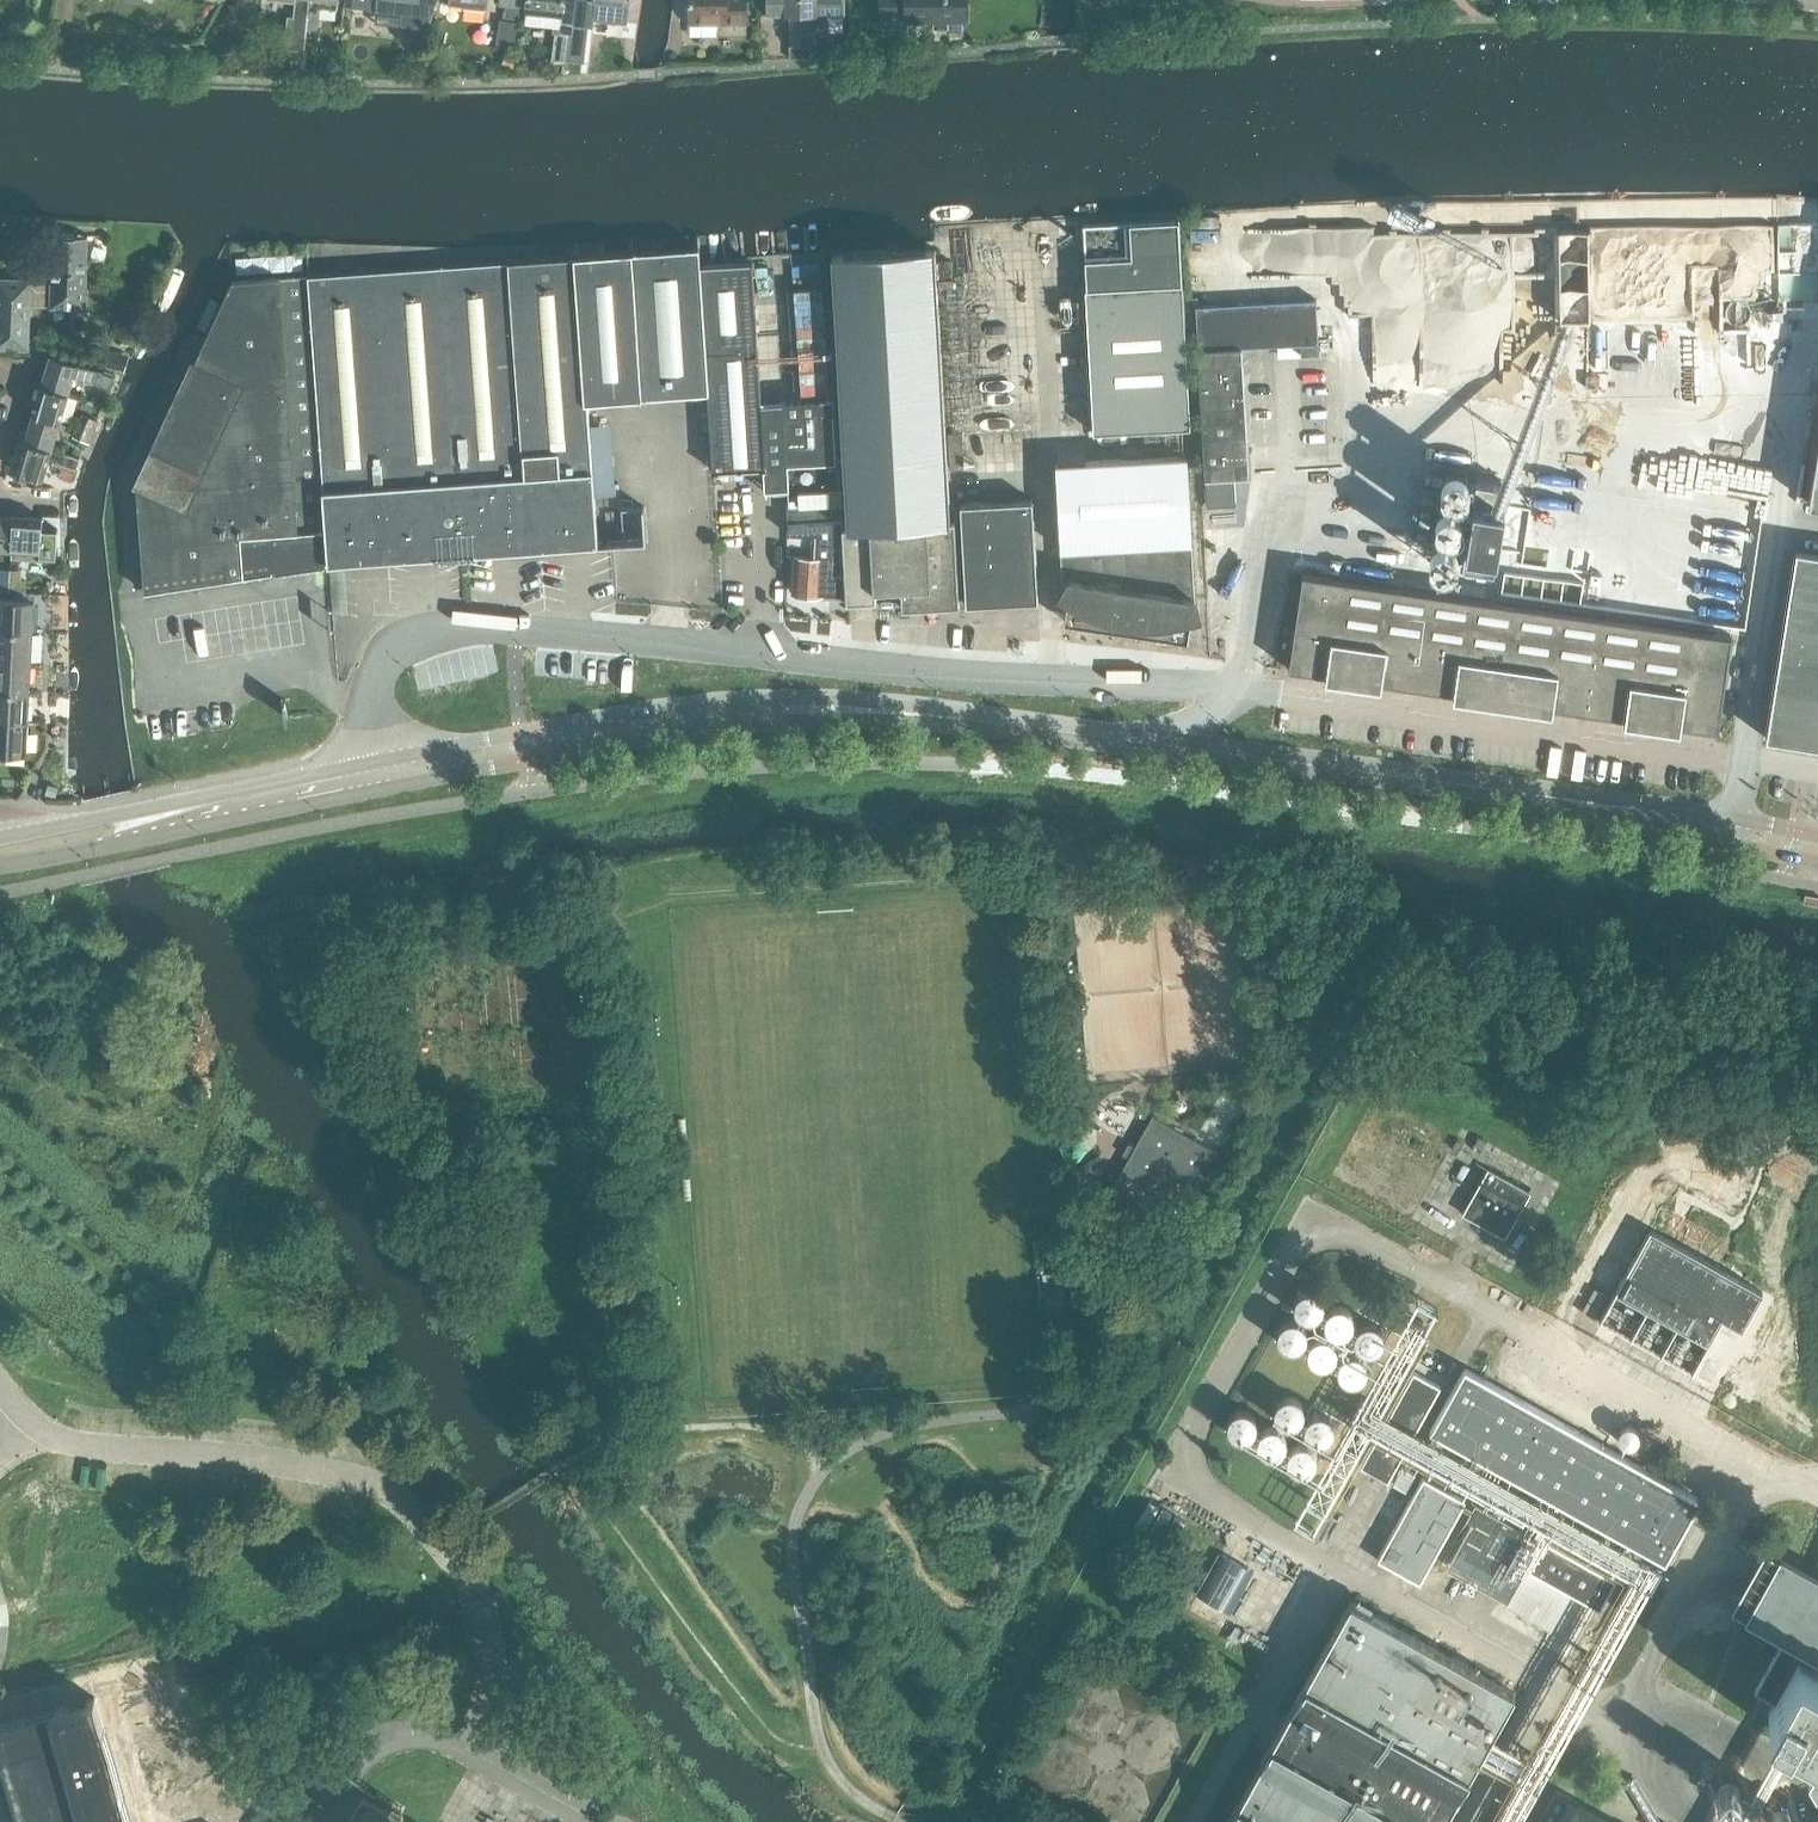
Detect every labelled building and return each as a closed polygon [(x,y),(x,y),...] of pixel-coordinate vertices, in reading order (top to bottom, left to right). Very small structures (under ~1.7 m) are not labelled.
[(297,1),(296,14),(288,14),(285,43),(293,44),(291,64),(303,65),(305,45),(306,35),(310,0),(286,0),(297,1)] [(306,35),(307,35),(317,36),(318,30),(320,6),(339,8),(340,0),(310,0),(306,35)] [(374,11),(375,0),(353,0),(352,9),(374,11)] [(377,14),(404,16),(404,24),(426,26),(436,0),(378,0),(377,14)] [(487,9),(488,0),(465,0),(465,6),(487,9)] [(500,6),(527,8),(528,0),(501,0),(500,6)] [(525,22),(561,27),(562,21),(565,0),(528,0),(527,8),(525,22)] [(562,21),(575,23),(578,0),(565,0),(562,21)] [(567,59),(586,61),(590,26),(594,27),(595,18),(630,22),(632,0),(578,0),(575,23),(573,34),(571,33),(567,59)] [(690,32),(747,32),(747,0),(688,0),(688,13),(690,13),(690,32)] [(768,11),(790,11),(790,43),(791,58),(802,57),(802,43),(802,0),(768,0),(768,11)] [(802,43),(802,57),(817,56),(817,31),(830,31),(830,11),(845,11),(845,0),(802,0),(802,43)] [(910,22),(910,18),(936,17),(936,28),(965,28),(965,16),(968,16),(968,0),(883,0),(883,23),(910,22)] [(233,10),(225,25),(239,33),(247,18),(233,10)] [(557,32),(553,62),(567,61),(567,59),(571,33),(557,32)] [(506,52),(504,64),(516,67),(518,55),(506,52)] [(1192,426),(1180,218),(1083,224),(1095,432),(1192,426)] [(88,235),(53,234),(51,280),(32,279),(32,277),(0,277),(0,346),(30,347),(30,344),(31,304),(51,304),(51,306),(86,307),(86,293),(88,235)] [(700,245),(445,264),(466,552),(599,543),(599,541),(586,541),(584,518),(597,518),(588,398),(710,391),(702,264),(701,262),(700,245)] [(848,525),(953,520),(938,247),(927,248),(835,253),(848,525)] [(755,261),(702,264),(710,391),(715,470),(720,470),(744,468),(766,467),(762,401),(755,261)] [(310,275),(309,275),(330,559),(330,562),(461,552),(466,552),(445,264),(311,274),(310,275)] [(330,559),(309,275),(282,276),(282,275),(234,278),(137,483),(138,484),(146,591),(246,576),(246,574),(248,573),(249,576),(299,567),(299,564),(330,559)] [(1319,299),(1198,306),(1209,507),(1238,505),(1236,477),(1250,477),(1243,346),(1302,343),(1303,354),(1322,353),(1319,299)] [(133,342),(137,325),(122,320),(116,337),(133,342)] [(51,355),(43,383),(69,391),(74,375),(113,387),(117,375),(78,363),(51,355)] [(43,383),(34,411),(61,419),(69,391),(43,383)] [(836,397),(784,400),(788,486),(789,521),(840,518),(842,518),(841,502),(847,502),(842,401),(836,401),(836,397)] [(34,411),(26,440),(52,448),(53,447),(61,419),(34,411)] [(83,413),(79,424),(96,431),(101,420),(83,413)] [(79,424),(74,437),(91,444),(96,431),(79,424)] [(26,440),(17,469),(44,477),(49,461),(63,466),(60,477),(75,481),(82,456),(53,447),(52,448),(26,440)] [(1810,502),(1817,503),(1817,449),(1810,502)] [(1196,595),(1187,455),(1104,459),(1057,462),(1064,577),(1072,577),(1065,620),(1104,626),(1190,638),(1196,595)] [(45,478),(33,474),(31,483),(43,486),(45,478)] [(1467,476),(1454,564),(1495,570),(1507,482),(1467,476)] [(1421,489),(1413,536),(1436,540),(1444,493),(1421,489)] [(966,604),(1038,601),(1034,501),(962,503),(966,604)] [(15,515),(0,514),(0,548),(13,549),(15,515)] [(13,549),(12,557),(60,560),(62,528),(44,527),(45,517),(15,515),(13,549)] [(599,541),(597,518),(584,518),(586,541),(599,541)] [(840,518),(789,521),(789,532),(815,534),(814,556),(796,555),(794,592),(824,594),(825,570),(837,570),(840,518)] [(953,520),(848,525),(843,525),(845,571),(847,594),(847,600),(876,599),(876,587),(901,586),(902,607),(955,604),(959,604),(957,519),(953,520)] [(1767,737),(1817,745),(1817,552),(1797,548),(1767,737)] [(10,570),(0,569),(0,585),(9,586),(10,579),(10,570)] [(1347,580),(1303,574),(1290,668),(1334,674),(1347,580)] [(9,586),(9,591),(26,592),(27,580),(22,579),(10,579),(9,586)] [(1390,586),(1347,580),(1334,674),(1377,681),(1390,586)] [(1433,592),(1390,586),(1377,681),(1419,687),(1433,592)] [(1476,598),(1433,592),(1419,687),(1462,693),(1476,598)] [(1518,604),(1476,598),(1462,693),(1505,699),(1518,604)] [(33,631),(35,601),(34,601),(15,600),(0,600),(0,629),(33,631)] [(1548,705),(1561,610),(1518,604),(1505,699),(1548,705)] [(1604,616),(1561,610),(1548,705),(1590,711),(1604,616)] [(1647,622),(1604,616),(1590,711),(1633,718),(1647,622)] [(1690,628),(1647,622),(1633,718),(1676,724),(1690,628)] [(1733,634),(1690,628),(1676,724),(1719,730),(1733,634)] [(32,661),(33,631),(0,629),(0,659),(32,661)] [(30,691),(32,661),(0,659),(0,690),(30,691)] [(29,722),(30,691),(0,690),(0,720),(29,722)] [(7,751),(27,752),(29,722),(0,720),(0,751),(7,751)] [(57,796),(58,785),(48,783),(47,794),(57,796)] [(1219,1154),(1153,1117),(1137,1147),(1130,1144),(1124,1155),(1130,1159),(1108,1199),(1173,1236),(1219,1154)] [(1506,1236),(1532,1191),(1489,1167),(1464,1212),(1506,1236)] [(1741,1333),(1765,1292),(1744,1281),(1652,1228),(1651,1230),(1600,1321),(1604,1323),(1693,1372),(1722,1322),(1741,1333)] [(1703,1497),(1519,1395),(1466,1365),(1450,1395),(1431,1429),(1470,1450),(1453,1481),(1525,1522),(1542,1492),(1651,1552),(1668,1561),(1703,1497)] [(1390,1480),(1436,1395),(1442,1383),(1414,1368),(1400,1395),(1362,1464),(1390,1480)] [(1422,1583),(1469,1500),(1425,1476),(1379,1558),(1422,1583)] [(1602,1609),(1618,1578),(1548,1538),(1531,1568),(1602,1609)] [(1813,1664),(1817,1656),(1817,1570),(1781,1549),(1746,1612),(1746,1613),(1788,1637),(1758,1690),(1778,1701),(1771,1714),(1793,1726),(1813,1737),(1808,1746),(1816,1759),(1817,1759),(1817,1667),(1813,1664)] [(1517,1692),(1353,1600),(1229,1821),(1444,1821),(1517,1692)] [(125,1719),(119,1721),(117,1713),(94,1720),(97,1727),(19,1749),(40,1821),(154,1821),(125,1719)] [(1459,1813),(1468,1797),(1461,1793),(1452,1809),(1459,1813)] [(364,1797),(349,1821),(409,1821),(364,1797)] [(1600,1816),(1580,1805),(1571,1821),(1611,1821),(1600,1816)]
